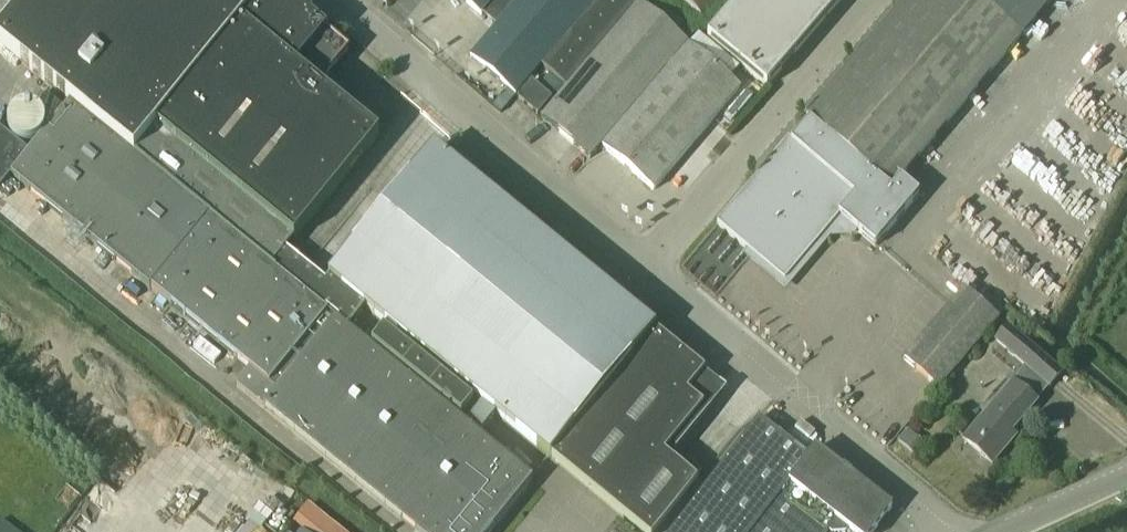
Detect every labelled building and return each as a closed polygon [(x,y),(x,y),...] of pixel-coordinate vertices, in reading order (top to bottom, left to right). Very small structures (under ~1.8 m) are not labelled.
[(24,68),(80,0),(3,0),(18,12),(0,34),(0,49),(24,68)] [(293,242),(379,137),(318,88),(348,53),(311,22),(311,16),(293,0),(80,0),(24,68),(69,105),(133,157),(156,130),(293,242)] [(481,16),(495,0),(461,0),(481,16)] [(470,58),(515,96),(540,66),(551,75),(539,89),(556,103),(542,119),(590,159),(600,146),(632,173),(653,191),(655,188),(732,98),(740,89),(710,63),(693,48),(687,43),(686,42),(645,8),(641,4),(637,1),(636,0),(495,0),(484,13),(498,25),(470,58)] [(702,17),(716,0),(683,0),(702,17)] [(735,5),(708,38),(767,88),(842,0),(729,0),(735,5)] [(806,120),(809,123),(889,193),(1052,0),(907,0),(806,120)] [(518,99),(538,117),(552,101),(532,83),(518,99)] [(264,406),(335,319),(272,270),(286,251),(293,242),(156,130),(133,157),(69,105),(64,111),(45,96),(34,109),(35,110),(37,111),(38,112),(39,113),(41,114),(42,116),(43,117),(43,119),(52,126),(28,154),(0,131),(0,190),(11,177),(150,290),(248,370),(236,386),(264,406)] [(717,225),(784,283),(840,217),(875,248),(919,196),(900,180),(889,193),(809,123),(791,143),(788,141),(717,225)] [(329,280),(343,291),(365,309),(482,404),(497,416),(550,459),(551,459),(641,531),(657,531),(697,483),(664,456),(703,408),(687,395),(705,373),(654,332),(655,331),(433,150),(328,279),(329,280)] [(497,416),(482,404),(465,426),(362,342),(370,332),(356,321),(365,309),(343,291),(329,280),(326,284),(286,251),(272,270),(335,319),(264,406),(418,531),(491,531),(529,484),(533,479),(490,447),(479,437),(497,416)] [(902,360),(938,391),(939,391),(999,320),(963,289),(902,360)] [(993,342),(1023,368),(1049,390),(1063,374),(1007,326),(993,342)] [(1012,384),(964,440),(992,464),(1015,437),(1010,434),(1036,404),(1012,384)] [(672,531),(847,531),(848,531),(849,531),(874,531),(892,509),(815,449),(809,458),(759,419),(672,531)] [(296,524),(304,531),(305,531),(342,531),(310,506),(296,524)] [(3,519),(0,523),(0,531),(18,531),(3,519)]
